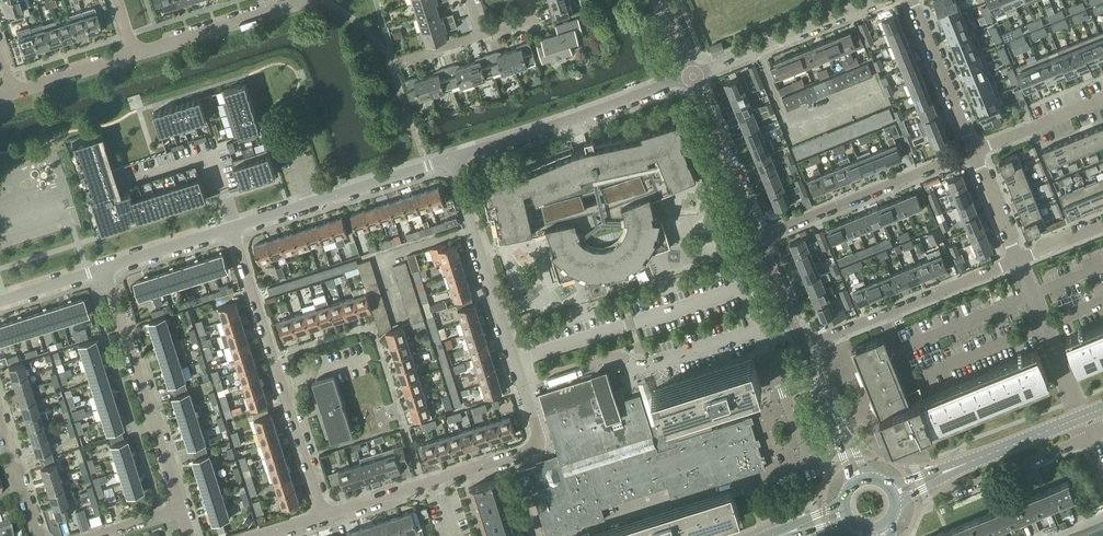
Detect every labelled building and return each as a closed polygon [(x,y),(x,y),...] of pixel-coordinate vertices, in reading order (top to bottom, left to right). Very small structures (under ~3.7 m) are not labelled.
[(1,1),(5,14),(6,14),(21,9),(22,9),(27,7),(25,0),(5,0),(1,1)] [(48,1),(51,8),(57,6),(56,1),(55,0),(52,0),(48,1)] [(178,4),(177,0),(154,0),(156,5),(162,3),(164,9),(178,4)] [(449,0),(448,0),(425,0),(414,4),(417,16),(414,17),(415,19),(438,11),(436,4),(449,0)] [(573,14),(569,0),(549,0),(552,11),(549,12),(552,21),(573,14)] [(957,3),(962,1),(962,0),(934,0),(938,10),(957,2),(957,3)] [(995,17),(1006,12),(1001,0),(988,0),(995,17)] [(1006,12),(1017,8),(1015,3),(1013,0),(1001,0),(1006,12)] [(961,13),(961,12),(957,3),(957,2),(938,10),(942,20),(961,13)] [(1075,5),(1078,11),(1085,8),(1083,2),(1075,5)] [(1071,14),(1078,11),(1075,5),(1068,8),(1071,14)] [(984,15),(990,13),(987,6),(981,8),(984,15)] [(1095,14),(1102,12),(1100,6),(1093,8),(1095,14)] [(94,7),(80,12),(87,34),(101,29),(94,7)] [(21,9),(6,14),(8,21),(24,16),(21,9)] [(946,31),(970,21),(966,10),(961,12),(961,13),(942,20),(946,31)] [(1055,13),(1057,19),(1064,16),(1062,10),(1055,13)] [(453,14),(440,18),(438,11),(415,19),(415,20),(418,19),(422,31),(455,21),(453,14)] [(1079,14),(1082,20),(1089,17),(1086,11),(1079,14)] [(80,12),(67,16),(69,21),(74,38),(87,34),(80,12)] [(990,13),(984,15),(987,22),(993,20),(990,13)] [(1050,22),(1057,19),(1055,13),(1048,16),(1050,22)] [(887,33),(901,27),(896,14),(881,20),(887,33)] [(1075,23),(1082,20),(1079,14),(1072,17),(1075,23)] [(1034,22),(1036,28),(1044,25),(1041,19),(1034,22)] [(1058,22),(1061,28),(1068,25),(1066,19),(1058,22)] [(577,35),(582,33),(578,20),(555,27),(557,34),(541,39),(543,45),(538,47),(542,62),(572,53),(569,44),(579,41),(577,35)] [(55,21),(42,25),(43,29),(48,46),(61,42),(56,25),(55,21)] [(69,21),(56,25),(61,42),(74,38),(69,21)] [(445,32),(457,28),(455,21),(422,31),(426,43),(422,44),(423,46),(447,39),(445,32)] [(951,41),(974,31),(970,21),(946,31),(951,41)] [(865,22),(858,25),(865,42),(872,39),(865,22)] [(1029,31),(1036,28),(1034,22),(1027,24),(1029,31)] [(1054,31),(1061,28),(1058,22),(1051,25),(1054,31)] [(42,25),(29,28),(31,33),(30,33),(35,50),(48,46),(43,29),(42,25)] [(29,27),(16,31),(18,37),(17,37),(22,54),(35,50),(30,33),(31,33),(29,28),(29,27)] [(901,27),(887,33),(892,46),(906,40),(901,27)] [(992,36),(998,34),(996,27),(989,29),(992,36)] [(1013,30),(1016,36),(1023,33),(1020,27),(1013,30)] [(1038,31),(1040,37),(1047,34),(1045,28),(1038,31)] [(1009,39),(1016,36),(1013,30),(1006,33),(1009,39)] [(955,51),(978,42),(974,31),(951,41),(955,51)] [(1033,40),(1040,37),(1038,31),(1031,34),(1033,40)] [(850,33),(837,38),(843,52),(847,60),(846,61),(849,68),(859,64),(857,57),(853,58),(849,49),(855,47),(856,49),(864,46),(858,33),(851,35),(850,33)] [(1102,59),(1102,43),(1099,33),(1089,38),(1098,61),(1102,59)] [(992,36),(995,43),(1001,41),(998,34),(992,36)] [(1020,45),(1027,42),(1024,36),(1017,39),(1020,45)] [(837,38),(825,43),(830,57),(843,52),(837,38)] [(1088,65),(1089,65),(1098,61),(1089,38),(1078,42),(1088,65)] [(1013,48),(1020,45),(1017,39),(1010,42),(1013,48)] [(906,40),(892,46),(897,58),(911,52),(906,40)] [(515,70),(536,64),(529,42),(520,45),(521,48),(509,52),(515,70)] [(959,62),(983,52),(978,42),(955,51),(959,62)] [(1089,67),(1089,65),(1088,65),(1078,42),(1068,46),(1078,72),(1089,67)] [(713,54),(724,50),(721,43),(710,47),(713,54)] [(825,43),(812,48),(818,62),(830,57),(825,43)] [(1067,76),(1078,72),(1068,46),(1058,50),(1067,74),(1067,76)] [(1001,57),(1007,54),(1004,47),(998,50),(1001,57)] [(812,48),(800,53),(805,67),(818,62),(812,48)] [(1058,50),(1047,54),(1057,78),(1060,77),(1067,74),(1058,50)] [(494,77),(515,70),(509,52),(498,56),(497,52),(488,55),(494,77)] [(911,52),(897,58),(902,71),(916,65),(911,52)] [(963,72),(987,62),(983,52),(959,62),(963,72)] [(800,53),(787,58),(793,72),(805,67),(800,53)] [(1001,57),(1004,64),(1010,61),(1007,54),(1001,57)] [(1047,82),(1057,78),(1047,54),(1037,59),(1047,82)] [(474,83),(494,77),(488,55),(478,58),(479,61),(468,65),(474,83)] [(776,67),(770,70),(775,82),(781,79),(780,77),(793,72),(787,58),(774,63),(776,67)] [(880,59),(873,62),(875,67),(883,64),(880,59)] [(1036,86),(1047,82),(1037,59),(1027,63),(1036,86)] [(967,82),(991,73),(987,62),(963,72),(967,82)] [(1025,91),(1036,86),(1027,63),(1016,67),(1025,91)] [(867,80),(873,77),(867,64),(861,67),(867,80)] [(453,89),(474,83),(468,65),(456,68),(455,65),(447,68),(453,89)] [(916,65),(902,71),(907,83),(921,78),(916,65)] [(762,83),(757,71),(755,66),(749,68),(756,86),(762,83)] [(860,82),(867,80),(861,67),(855,69),(860,82)] [(432,96),(453,89),(447,68),(437,71),(438,74),(427,77),(432,96)] [(1009,77),(1015,75),(1012,68),(1006,70),(1009,77)] [(827,69),(821,71),(824,78),(830,76),(827,69)] [(854,85),(860,82),(855,69),(849,72),(854,85)] [(848,87),(854,85),(849,72),(843,74),(848,87)] [(972,93),(995,83),(991,73),(967,82),(972,93)] [(842,90),(848,87),(843,74),(837,77),(842,90)] [(749,88),(744,75),(725,83),(730,96),(744,90),(749,88)] [(1015,75),(1009,77),(1012,84),(1018,82),(1015,75)] [(411,102),(432,96),(427,77),(415,81),(414,78),(404,81),(411,102)] [(836,92),(842,90),(837,77),(831,79),(836,92)] [(921,78),(907,83),(912,96),(926,90),(921,78)] [(830,95),(836,92),(831,79),(825,82),(830,95)] [(824,97),(830,95),(825,82),(819,84),(824,97)] [(231,88),(222,91),(226,102),(223,103),(224,103),(250,95),(246,83),(237,86),(237,84),(231,86),(231,88)] [(972,93),(976,103),(1000,93),(995,83),(972,93)] [(818,100),(824,97),(819,84),(812,87),(818,100)] [(888,85),(883,87),(886,92),(893,89),(890,84),(888,85)] [(812,102),(818,100),(812,87),(806,89),(812,102)] [(1017,98),(1023,95),(1020,88),(1014,91),(1017,98)] [(806,105),(812,102),(806,89),(800,92),(806,105)] [(735,109),(749,103),(744,90),(730,96),(735,109)] [(926,90),(912,96),(917,108),(931,103),(926,90)] [(800,107),(806,105),(800,92),(794,94),(800,107)] [(1000,93),(976,103),(980,113),(1004,104),(1000,93)] [(794,109),(800,107),(794,94),(788,96),(794,109)] [(253,106),(250,95),(224,103),(227,115),(253,106)] [(1023,95),(1017,98),(1022,109),(1028,107),(1023,95)] [(788,112),(794,109),(788,96),(783,99),(788,112)] [(195,99),(188,102),(196,125),(207,121),(204,110),(200,98),(195,99)] [(196,125),(188,102),(177,105),(184,129),(196,125)] [(735,109),(740,121),(767,110),(765,105),(761,107),(761,106),(752,110),(749,103),(735,109)] [(931,103),(917,108),(922,121),(937,115),(931,103)] [(1004,104),(980,113),(985,124),(994,120),(995,122),(1003,119),(1002,117),(1008,115),(1004,104)] [(177,105),(165,109),(173,132),(184,129),(177,105)] [(253,106),(227,115),(231,126),(257,117),(253,106)] [(165,109),(154,113),(156,121),(155,122),(157,127),(158,127),(161,136),(162,136),(173,132),(165,109)] [(888,124),(894,121),(888,109),(883,111),(888,124)] [(901,109),(894,112),(896,117),(903,114),(901,109)] [(770,116),(769,115),(767,110),(740,121),(745,134),(760,128),(757,121),(770,116)] [(882,126),(888,124),(883,111),(877,113),(882,126)] [(876,128),(882,126),(877,113),(871,116),(876,128)] [(922,121),(918,123),(920,129),(922,134),(923,135),(942,128),(937,115),(922,121)] [(870,131),(876,128),(871,116),(865,118),(870,131)] [(261,129),(257,117),(231,126),(235,137),(261,129)] [(864,133),(870,131),(865,118),(859,121),(864,133)] [(509,176),(481,182),(485,199),(486,206),(489,218),(494,217),(500,243),(540,234),(545,233),(549,232),(553,244),(560,242),(562,248),(558,249),(551,254),(560,281),(579,275),(587,279),(609,280),(629,273),(647,260),(651,253),(671,247),(662,220),(654,219),(652,213),(654,212),(652,200),(655,199),(659,197),(698,181),(698,180),(696,174),(690,161),(694,159),(691,154),(688,156),(684,146),(687,145),(685,140),(679,121),(642,132),(642,134),(595,144),(594,139),(586,141),(585,141),(587,149),(576,153),(575,149),(574,150),(535,165),(509,176)] [(857,136),(864,133),(859,121),(852,123),(857,136)] [(851,139),(857,136),(852,123),(846,126),(851,139)] [(890,147),(883,150),(889,164),(901,158),(893,139),(900,136),(895,123),(884,128),(888,138),(886,139),(890,147)] [(760,128),(745,134),(751,146),(770,138),(776,136),(783,133),(781,128),(780,126),(762,133),(760,128)] [(845,141),(851,139),(846,126),(840,128),(845,141)] [(1102,145),(1102,126),(1094,129),(1100,146),(1102,145)] [(839,144),(845,141),(840,128),(834,131),(839,144)] [(913,139),(906,142),(911,153),(917,150),(915,145),(930,139),(933,146),(947,140),(942,128),(923,135),(922,134),(912,138),(913,139)] [(1090,150),(1100,146),(1094,129),(1083,134),(1090,150)] [(833,146),(839,144),(834,131),(828,133),(833,146)] [(826,149),(833,146),(828,133),(821,136),(826,149)] [(868,134),(863,136),(866,143),(871,141),(868,134)] [(910,134),(904,137),(906,142),(913,139),(912,138),(910,134)] [(1080,154),(1090,150),(1083,134),(1073,138),(1080,154)] [(130,191),(119,194),(118,191),(111,170),(100,135),(96,136),(71,144),(100,231),(138,219),(132,198),(130,191)] [(821,151),(826,149),(821,136),(816,138),(821,151)] [(770,138),(751,146),(756,159),(770,153),(775,151),(770,138)] [(815,153),(821,151),(816,138),(810,140),(815,153)] [(1069,158),(1080,154),(1073,138),(1063,142),(1069,158)] [(809,156),(815,153),(810,140),(804,143),(809,156)] [(1059,162),(1069,158),(1063,142),(1052,146),(1059,162)] [(803,158),(809,156),(804,143),(798,145),(803,158)] [(843,144),(838,146),(841,153),(846,151),(843,144)] [(797,160),(803,158),(798,145),(792,148),(797,160)] [(1034,146),(1028,149),(1031,155),(1037,152),(1034,146)] [(1048,167),(1059,162),(1052,146),(1042,150),(1048,167)] [(266,149),(255,153),(264,179),(275,175),(267,149),(266,149)] [(883,150),(871,155),(876,169),(889,164),(883,150)] [(263,179),(255,152),(244,156),(252,182),(263,179)] [(761,171),(775,165),(770,153),(756,159),(761,171)] [(1003,171),(1021,164),(1017,153),(999,160),(1003,171)] [(818,154),(813,157),(816,163),(821,161),(818,154)] [(871,155),(858,160),(864,173),(876,169),(871,155)] [(252,182),(244,156),(232,160),(240,186),(252,182)] [(848,157),(843,159),(851,179),(864,173),(858,160),(851,163),(848,157)] [(841,167),(833,170),(839,184),(851,179),(843,159),(839,160),(841,167)] [(1040,161),(1034,164),(1037,170),(1043,167),(1040,161)] [(1007,181),(1025,174),(1021,164),(1003,171),(1007,181)] [(766,184),(780,178),(775,165),(761,171),(766,184)] [(1043,167),(1037,170),(1039,176),(1045,173),(1043,167)] [(816,177),(808,180),(813,194),(826,189),(821,175),(819,169),(814,171),(816,177)] [(821,175),(826,189),(839,184),(833,170),(821,175)] [(950,187),(945,189),(948,195),(967,187),(962,174),(948,180),(950,187)] [(1011,192),(1030,185),(1025,174),(1007,181),(1011,192)] [(190,179),(188,180),(189,185),(195,201),(196,201),(206,197),(204,190),(201,181),(200,179),(200,176),(199,176),(199,177),(190,179)] [(1066,177),(1057,181),(1060,187),(1069,183),(1066,177)] [(771,196),(785,191),(780,178),(766,184),(771,196)] [(188,180),(177,184),(178,188),(183,205),(195,201),(189,185),(188,180)] [(1102,204),(1102,194),(1097,180),(1085,186),(1094,208),(1102,204)] [(1049,182),(1043,184),(1045,190),(1051,188),(1049,182)] [(785,191),(771,196),(776,209),(790,204),(796,201),(793,193),(798,191),(800,195),(806,192),(807,192),(803,183),(796,186),(785,191)] [(177,184),(165,187),(167,192),(172,208),(183,205),(178,188),(177,184)] [(1016,202),(1034,195),(1030,185),(1011,192),(1016,202)] [(1081,213),(1094,208),(1085,186),(1072,191),(1081,213)] [(165,187),(154,191),(156,196),(161,212),(172,208),(167,192),(165,187)] [(440,187),(427,191),(433,208),(445,204),(440,187)] [(967,187),(948,195),(950,201),(955,199),(958,205),(972,200),(967,187)] [(1051,188),(1045,190),(1048,197),(1054,194),(1051,188)] [(154,191),(143,194),(150,215),(161,212),(156,196),(154,191)] [(427,191),(415,195),(420,211),(433,208),(427,191)] [(935,191),(927,194),(931,203),(938,200),(935,191)] [(1068,218),(1081,213),(1072,191),(1059,196),(1068,218)] [(132,198),(138,219),(150,215),(143,194),(132,198)] [(916,194),(903,199),(909,213),(922,208),(916,194)] [(415,195),(402,199),(407,215),(420,211),(415,195)] [(1020,213),(1038,206),(1034,195),(1016,202),(1020,213)] [(402,199),(389,202),(395,219),(407,215),(402,199)] [(903,199),(891,204),(896,218),(909,213),(903,199)] [(972,200),(958,205),(963,218),(977,212),(972,200)] [(389,202),(377,206),(382,223),(395,219),(389,202)] [(1057,203),(1051,205),(1054,211),(1060,209),(1057,203)] [(891,204),(878,209),(884,223),(896,218),(891,204)] [(377,206),(364,210),(369,227),(382,223),(377,206)] [(1024,223),(1042,216),(1038,206),(1020,213),(1024,223)] [(878,209),(865,214),(871,228),(872,228),(884,223),(878,209)] [(1060,209),(1054,211),(1056,217),(1062,215),(1060,209)] [(364,210),(351,214),(353,220),(357,231),(369,227),(364,210)] [(963,218),(958,220),(960,225),(965,223),(968,231),(982,225),(977,212),(963,218)] [(865,214),(853,219),(859,233),(865,230),(868,238),(875,235),(872,228),(871,228),(865,214)] [(1042,216),(1024,223),(1028,234),(1047,226),(1042,216)] [(343,217),(330,221),(336,238),(348,234),(346,225),(343,217)] [(458,224),(457,218),(456,218),(447,221),(444,222),(444,223),(446,227),(446,228),(458,224),(459,224),(458,224)] [(853,219),(840,224),(848,244),(849,244),(853,242),(851,236),(859,233),(853,219)] [(946,220),(938,222),(941,228),(948,225),(946,220)] [(330,221),(318,225),(323,242),(326,250),(337,247),(334,238),(336,238),(330,221)] [(438,224),(431,226),(433,233),(440,231),(438,224)] [(840,224),(827,229),(830,234),(833,243),(840,240),(843,248),(850,246),(849,244),(848,244),(840,224)] [(318,225),(305,229),(311,246),(323,242),(318,225)] [(982,225),(968,231),(973,243),(987,237),(982,225)] [(305,229),(293,233),(298,250),(311,246),(305,229)] [(418,230),(412,232),(415,239),(421,237),(418,230)] [(821,247),(828,244),(822,230),(815,233),(821,247)] [(931,244),(943,239),(939,230),(927,234),(931,244)] [(908,231),(903,233),(905,240),(911,238),(908,231)] [(412,232),(405,234),(407,241),(408,241),(415,239),(412,232)] [(293,233),(280,237),(285,254),(298,250),(293,233)] [(280,237),(267,241),(273,258),(285,254),(280,237)] [(987,237),(973,243),(979,256),(988,252),(993,250),(987,237)] [(393,238),(387,240),(389,247),(396,245),(393,238)] [(810,251),(807,245),(804,238),(790,244),(796,257),(810,251)] [(387,240),(380,242),(382,249),(389,247),(387,240)] [(267,241),(255,245),(260,262),(273,258),(267,241)] [(883,241),(877,243),(880,251),(886,248),(883,241)] [(375,244),(368,246),(370,253),(377,251),(375,244)] [(446,244),(430,249),(433,260),(438,259),(439,264),(444,263),(460,257),(456,245),(447,248),(446,244)] [(928,260),(933,274),(946,269),(938,249),(927,254),(929,260),(928,260)] [(801,269),(815,264),(810,251),(796,257),(801,269)] [(853,253),(852,253),(855,261),(860,258),(858,251),(853,253)] [(884,259),(889,257),(886,251),(881,253),(884,259)] [(979,256),(981,262),(991,258),(988,252),(979,256)] [(846,256),(837,259),(840,267),(855,261),(852,253),(846,256)] [(223,256),(211,260),(215,274),(228,270),(223,256)] [(460,257),(444,263),(448,275),(464,270),(460,257)] [(211,260),(198,264),(203,278),(215,274),(211,260)] [(370,261),(358,264),(359,267),(360,270),(372,266),(370,260),(370,261)] [(859,270),(864,267),(861,260),(856,262),(859,270)] [(921,279),(933,274),(928,260),(915,265),(921,279)] [(357,261),(351,263),(353,269),(359,267),(358,264),(357,261)] [(406,262),(394,266),(396,273),(408,269),(406,262)] [(843,276),(859,270),(856,262),(840,269),(843,276)] [(351,263),(344,264),(347,271),(353,269),(351,263)] [(831,271),(838,269),(836,263),(829,267),(831,271)] [(198,264),(186,268),(190,282),(203,278),(198,264)] [(344,264),(338,266),(340,273),(345,271),(347,271),(344,264)] [(820,276),(820,275),(815,264),(801,269),(806,282),(820,276)] [(908,284),(921,279),(915,265),(903,270),(908,284)] [(338,266),(332,268),(334,275),(340,273),(338,266)] [(372,266),(360,270),(361,273),(362,276),(374,272),(372,266)] [(285,277),(282,267),(276,269),(279,279),(285,277)] [(347,271),(345,271),(346,274),(347,277),(352,275),(361,273),(360,270),(359,267),(353,269),(347,271)] [(186,268),(173,272),(178,286),(190,282),(186,268)] [(332,268),(325,271),(327,277),(334,275),(332,268)] [(408,269),(396,273),(398,279),(410,275),(408,269)] [(464,270),(448,275),(452,288),(468,283),(464,270)] [(896,289),(908,284),(903,270),(890,275),(896,289)] [(325,271),(318,273),(321,279),(327,277),(325,271)] [(413,273),(412,273),(414,279),(416,286),(423,283),(421,277),(419,271),(413,273)] [(173,272),(161,276),(165,290),(178,286),(173,272)] [(374,272),(362,276),(364,283),(376,279),(374,272)] [(318,273),(312,275),(314,281),(321,279),(318,273)] [(825,289),(822,282),(831,279),(828,273),(823,275),(823,274),(820,275),(820,276),(806,282),(811,294),(825,289)] [(312,275),(305,277),(308,283),(314,281),(312,275)] [(410,275),(398,279),(400,285),(412,281),(410,275)] [(884,294),(896,289),(890,275),(878,280),(884,294)] [(161,276),(148,280),(153,294),(152,294),(154,299),(156,307),(163,305),(159,292),(165,290),(161,276)] [(376,279),(364,283),(366,288),(366,289),(378,285),(376,279)] [(148,280),(135,284),(140,298),(152,294),(153,294),(148,280)] [(294,280),(288,282),(290,289),(296,287),(294,280)] [(871,299),(884,294),(878,280),(865,285),(871,299)] [(412,281),(400,285),(402,292),(414,288),(412,281)] [(865,285),(863,281),(854,285),(852,289),(853,290),(852,291),(858,305),(871,299),(865,285)] [(288,282),(281,284),(283,291),(290,289),(288,282)] [(423,283),(416,286),(418,291),(420,298),(427,296),(425,289),(423,283)] [(468,283),(452,288),(456,301),(473,296),(468,283)] [(281,284),(274,287),(276,293),(283,291),(281,284)] [(378,285),(366,289),(367,293),(368,295),(380,291),(378,285)] [(274,287),(267,289),(269,295),(276,293),(274,287)] [(830,287),(825,289),(811,294),(816,307),(830,301),(837,298),(835,293),(833,294),(830,287)] [(366,288),(352,293),(354,298),(354,297),(360,314),(373,310),(372,308),(370,302),(368,295),(367,293),(366,289),(366,288)] [(414,288),(402,292),(404,298),(416,294),(414,288)] [(380,291),(368,295),(370,302),(383,298),(380,291)] [(416,294),(404,298),(406,304),(418,300),(416,294)] [(847,309),(853,306),(848,294),(842,296),(847,309)] [(354,298),(342,301),(347,318),(360,314),(354,297),(354,298)] [(383,298),(370,302),(372,308),(384,304),(383,298)] [(83,300),(70,304),(75,319),(87,315),(85,308),(90,307),(87,299),(83,300)] [(327,300),(315,304),(317,309),(322,326),(334,322),(329,305),(327,300)] [(418,300),(406,304),(408,310),(420,306),(418,300)] [(342,301),(329,305),(334,322),(347,318),(342,301)] [(830,301),(816,307),(821,320),(827,317),(830,323),(846,317),(843,309),(834,312),(830,301)] [(448,308),(446,302),(430,307),(432,313),(448,308)] [(223,321),(239,316),(235,303),(219,308),(223,321)] [(70,304),(57,308),(62,322),(75,319),(70,304)] [(384,304),(372,308),(373,310),(374,314),(387,310),(384,304)] [(475,304),(458,309),(462,321),(479,316),(475,304)] [(420,306),(408,310),(410,317),(422,313),(420,306)] [(57,308),(45,312),(49,326),(62,322),(57,308)] [(317,309),(304,313),(310,330),(322,326),(317,309)] [(387,310),(374,314),(376,320),(389,316),(387,310)] [(45,312),(32,316),(37,330),(49,326),(45,312)] [(304,313),(292,317),(297,334),(310,330),(304,313)] [(422,313),(410,317),(412,323),(424,319),(422,313)] [(32,316),(20,320),(24,334),(25,334),(37,330),(32,316)] [(169,330),(167,324),(172,322),(170,316),(150,322),(154,335),(169,330)] [(227,333),(243,328),(239,316),(223,321),(227,333)] [(389,316),(376,320),(378,327),(391,323),(389,316)] [(479,316),(462,321),(466,334),(483,329),(479,316)] [(292,317),(279,321),(284,338),(297,334),(292,317)] [(20,320),(7,324),(12,338),(21,336),(24,334),(20,320)] [(198,329),(204,327),(202,320),(196,322),(198,329)] [(391,323),(378,327),(380,333),(386,331),(393,329),(391,323)] [(436,323),(429,325),(431,332),(438,329),(436,323)] [(0,326),(0,342),(12,338),(7,324),(0,326)] [(393,329),(386,331),(390,344),(407,338),(403,326),(393,329)] [(200,335),(206,333),(204,327),(198,329),(200,335)] [(1083,335),(1081,332),(1065,339),(1078,369),(1102,359),(1102,327),(1083,335)] [(227,333),(221,335),(225,348),(231,346),(247,341),(243,328),(227,333)] [(85,329),(79,331),(80,335),(82,340),(88,338),(85,329)] [(438,329),(431,332),(435,344),(441,342),(438,330),(438,329)] [(483,329),(466,334),(470,347),(487,341),(483,329)] [(158,348),(173,343),(169,330),(154,335),(158,348)] [(912,394),(908,396),(884,336),(853,349),(889,437),(895,452),(922,441),(920,434),(1049,381),(1036,350),(1020,357),(1022,360),(921,401),(917,392),(912,394)] [(407,338),(390,344),(395,357),(411,351),(409,344),(407,338)] [(82,357),(97,352),(93,340),(78,345),(82,357)] [(235,358),(251,353),(247,341),(231,346),(235,358)] [(487,341),(470,347),(475,359),(491,354),(487,341)] [(441,342),(435,344),(437,350),(443,348),(441,342)] [(162,360),(177,356),(173,343),(158,348),(162,360)] [(206,354),(212,352),(210,345),(204,347),(206,354)] [(443,348),(437,350),(439,356),(445,354),(443,348)] [(411,351),(395,357),(398,369),(415,364),(413,357),(411,351)] [(86,370),(101,365),(97,352),(82,357),(86,370)] [(208,360),(214,358),(212,352),(206,354),(208,360)] [(239,371),(255,366),(251,353),(235,358),(239,371)] [(445,354),(439,356),(441,363),(447,361),(445,354)] [(491,354),(475,359),(479,372),(495,366),(491,354)] [(166,373),(181,368),(177,356),(162,360),(166,373)] [(654,394),(662,419),(705,405),(762,387),(753,359),(653,390),(654,394)] [(12,380),(26,375),(24,369),(31,366),(29,360),(8,367),(12,380)] [(447,361),(441,363),(443,369),(449,367),(447,361)] [(415,364),(398,369),(402,382),(419,377),(415,364)] [(90,382),(105,378),(101,365),(86,370),(90,382)] [(243,383),(259,378),(255,366),(239,371),(243,383)] [(495,366),(479,372),(483,384),(499,379),(495,366)] [(449,367),(443,369),(445,375),(451,373),(449,367)] [(170,386),(172,385),(184,381),(185,381),(181,368),(166,373),(170,386)] [(214,379),(220,377),(218,370),(212,372),(214,379)] [(536,394),(535,394),(536,394),(539,393),(545,412),(560,457),(564,470),(599,459),(595,447),(651,429),(641,398),(640,394),(625,399),(624,393),(622,388),(614,390),(608,372),(612,370),(536,394)] [(451,373),(445,375),(447,381),(453,379),(451,373)] [(16,392),(30,388),(26,375),(12,380),(16,392)] [(353,434),(336,382),(334,375),(312,382),(331,441),(353,434)] [(216,385),(222,383),(220,377),(214,379),(216,385)] [(419,377),(402,382),(406,395),(423,389),(419,377)] [(94,395),(109,390),(105,378),(90,382),(92,390),(87,391),(89,397),(94,396),(94,395)] [(247,396),(263,391),(259,378),(243,383),(247,396)] [(453,379),(447,381),(449,388),(455,386),(453,379)] [(499,379),(483,384),(487,397),(503,392),(499,379)] [(174,391),(186,387),(184,381),(172,385),(174,391)] [(455,386),(449,388),(451,394),(457,392),(455,386)] [(34,401),(32,394),(37,393),(35,387),(30,388),(16,392),(20,405),(34,401)] [(188,393),(186,387),(174,391),(176,397),(188,393)] [(225,393),(230,392),(228,388),(218,391),(222,405),(228,403),(226,395),(225,393)] [(423,389),(406,395),(410,407),(427,402),(423,389)] [(70,390),(64,391),(68,403),(74,402),(70,390)] [(98,408),(113,403),(109,390),(94,395),(94,396),(98,408)] [(251,409),(267,404),(263,391),(247,396),(251,409)] [(457,392),(451,394),(453,400),(459,398),(457,392)] [(193,406),(191,399),(189,393),(188,393),(176,397),(174,398),(178,410),(193,406)] [(709,418),(705,405),(662,419),(654,394),(641,398),(651,429),(595,447),(599,459),(564,470),(560,457),(538,464),(546,488),(536,491),(537,496),(535,500),(536,502),(570,491),(566,480),(623,462),(619,451),(654,440),(658,451),(726,429),(740,476),(765,468),(750,420),(746,419),(720,427),(713,429),(709,418)] [(459,398),(453,400),(455,407),(461,405),(459,398)] [(427,402),(410,407),(414,420),(423,417),(431,415),(429,408),(435,405),(433,400),(427,402)] [(498,400),(491,402),(493,409),(500,407),(498,400)] [(34,401),(20,405),(24,418),(38,413),(34,401)] [(102,420),(117,416),(113,403),(98,408),(100,415),(97,417),(98,422),(102,420)] [(222,405),(226,419),(233,417),(228,403),(222,405)] [(486,404),(479,406),(481,413),(488,411),(486,404)] [(197,418),(194,410),(193,406),(178,410),(182,423),(197,418)] [(479,406),(472,408),(473,409),(474,415),(481,413),(479,406)] [(42,426),(40,419),(48,417),(46,411),(44,411),(38,413),(24,418),(28,430),(42,426)] [(460,412),(454,414),(456,421),(463,419),(461,412),(460,412)] [(259,432),(275,427),(271,414),(255,419),(259,432)] [(454,414),(447,416),(447,417),(449,423),(456,421),(454,414)] [(107,433),(119,429),(121,428),(117,416),(102,420),(106,433),(107,433)] [(511,417),(498,421),(503,438),(516,434),(511,417)] [(186,436),(201,431),(197,418),(182,423),(186,436)] [(88,421),(85,422),(81,423),(80,420),(74,422),(76,429),(82,427),(89,425),(88,421)] [(435,420),(429,422),(431,429),(437,427),(435,421),(435,420)] [(498,421),(485,425),(491,442),(503,438),(498,421)] [(429,422),(422,424),(425,431),(428,430),(431,429),(429,422)] [(485,425),(473,429),(478,446),(491,442),(485,425)] [(32,443),(46,438),(42,426),(28,430),(32,443)] [(263,445),(279,440),(275,427),(259,432),(263,445)] [(109,439),(121,435),(119,429),(107,433),(109,439)] [(473,429),(460,434),(465,450),(478,446),(473,429)] [(740,476),(726,429),(658,451),(654,440),(619,451),(623,462),(566,480),(570,491),(536,502),(547,535),(551,535),(605,519),(601,508),(667,487),(670,498),(740,476)] [(204,444),(205,444),(201,431),(186,436),(190,448),(192,448),(204,444)] [(233,440),(240,438),(238,431),(231,433),(233,440)] [(460,434),(447,438),(453,454),(465,450),(460,434)] [(111,446),(123,442),(121,435),(109,439),(111,445),(111,446)] [(50,451),(46,438),(32,443),(36,455),(38,455),(50,451)] [(235,447),(242,444),(240,438),(233,440),(235,447)] [(447,438),(435,442),(440,458),(453,454),(447,438)] [(267,457),(283,452),(279,440),(263,445),(267,457)] [(114,459),(129,454),(125,441),(123,442),(111,446),(111,445),(110,446),(114,459)] [(435,442),(422,446),(427,462),(440,458),(435,442)] [(206,450),(204,444),(192,448),(193,454),(206,450)] [(382,452),(389,473),(401,470),(399,464),(407,461),(402,445),(393,448),(382,452)] [(208,455),(206,450),(193,454),(195,459),(208,455)] [(52,457),(50,451),(38,455),(40,461),(52,457)] [(271,470),(287,465),(283,452),(267,457),(271,470)] [(378,477),(389,473),(382,452),(371,455),(378,477)] [(213,468),(210,460),(216,458),(214,453),(208,455),(195,459),(195,460),(194,460),(198,473),(213,468)] [(118,471),(133,466),(129,454),(114,459),(118,471)] [(367,480),(378,477),(371,455),(360,459),(361,463),(367,480)] [(241,465),(248,463),(245,456),(239,459),(241,465)] [(54,464),(52,457),(40,461),(42,468),(54,464)] [(243,472),(250,470),(248,463),(241,465),(243,472)] [(355,484),(367,480),(361,463),(350,466),(355,484)] [(44,481),(59,477),(54,464),(42,468),(40,469),(44,481)] [(522,496),(536,491),(546,488),(538,464),(514,472),(522,496)] [(275,482),(291,477),(287,465),(271,470),(275,482)] [(122,484),(137,479),(133,466),(118,471),(122,484)] [(344,488),(355,484),(350,466),(336,471),(340,483),(342,482),(344,488)] [(217,481),(217,480),(213,468),(198,473),(202,485),(217,481)] [(336,471),(326,474),(330,486),(340,483),(336,471)] [(48,494),(63,489),(59,477),(44,481),(48,494)] [(279,495),(295,490),(291,477),(275,482),(279,495)] [(137,479),(122,484),(126,497),(141,492),(137,479)] [(473,497),(500,489),(497,479),(470,487),(473,497)] [(217,481),(202,485),(206,498),(221,493),(218,485),(217,481)] [(249,490),(255,488),(253,482),(247,484),(249,490)] [(1036,495),(1019,501),(1025,517),(1031,515),(1049,508),(1051,507),(1069,500),(1074,497),(1068,483),(1068,482),(1052,488),(1036,495)] [(249,490),(251,497),(258,495),(255,488),(249,490)] [(52,506),(67,502),(63,489),(48,494),(52,506)] [(477,507),(503,498),(500,489),(473,497),(477,507)] [(283,508),(299,503),(295,490),(279,495),(283,508)] [(93,493),(88,495),(95,516),(100,515),(100,514),(93,493)] [(210,510),(225,506),(221,493),(206,498),(210,510)] [(739,516),(732,493),(597,535),(676,535),(739,516)] [(480,516),(506,508),(503,498),(477,507),(480,516)] [(259,501),(253,503),(255,509),(257,515),(263,513),(259,501)] [(970,521),(976,535),(978,535),(983,534),(1000,527),(1002,526),(1020,519),(1025,517),(1019,501),(1004,508),(987,514),(970,521)] [(67,502),(52,506),(56,519),(71,514),(67,502)] [(225,506),(210,510),(214,523),(229,518),(225,506)] [(423,518),(429,516),(426,508),(425,508),(421,510),(423,518)] [(483,526),(509,518),(506,508),(480,516),(483,526)] [(399,517),(405,535),(418,531),(412,513),(399,517)] [(405,535),(399,517),(386,521),(390,535),(402,535),(405,535)] [(486,535),(512,527),(509,518),(483,526),(486,535)] [(79,523),(78,524),(80,531),(89,528),(87,521),(86,521),(79,523)] [(386,521),(372,525),(376,535),(390,535),(386,521)] [(933,535),(976,535),(970,521),(955,527),(938,534),(933,535)] [(18,525),(12,527),(15,535),(21,534),(18,525)] [(372,525),(359,529),(361,535),(376,535),(372,525)] [(7,526),(0,528),(0,535),(11,535),(7,526)] [(512,527),(486,535),(515,535),(512,527)]
